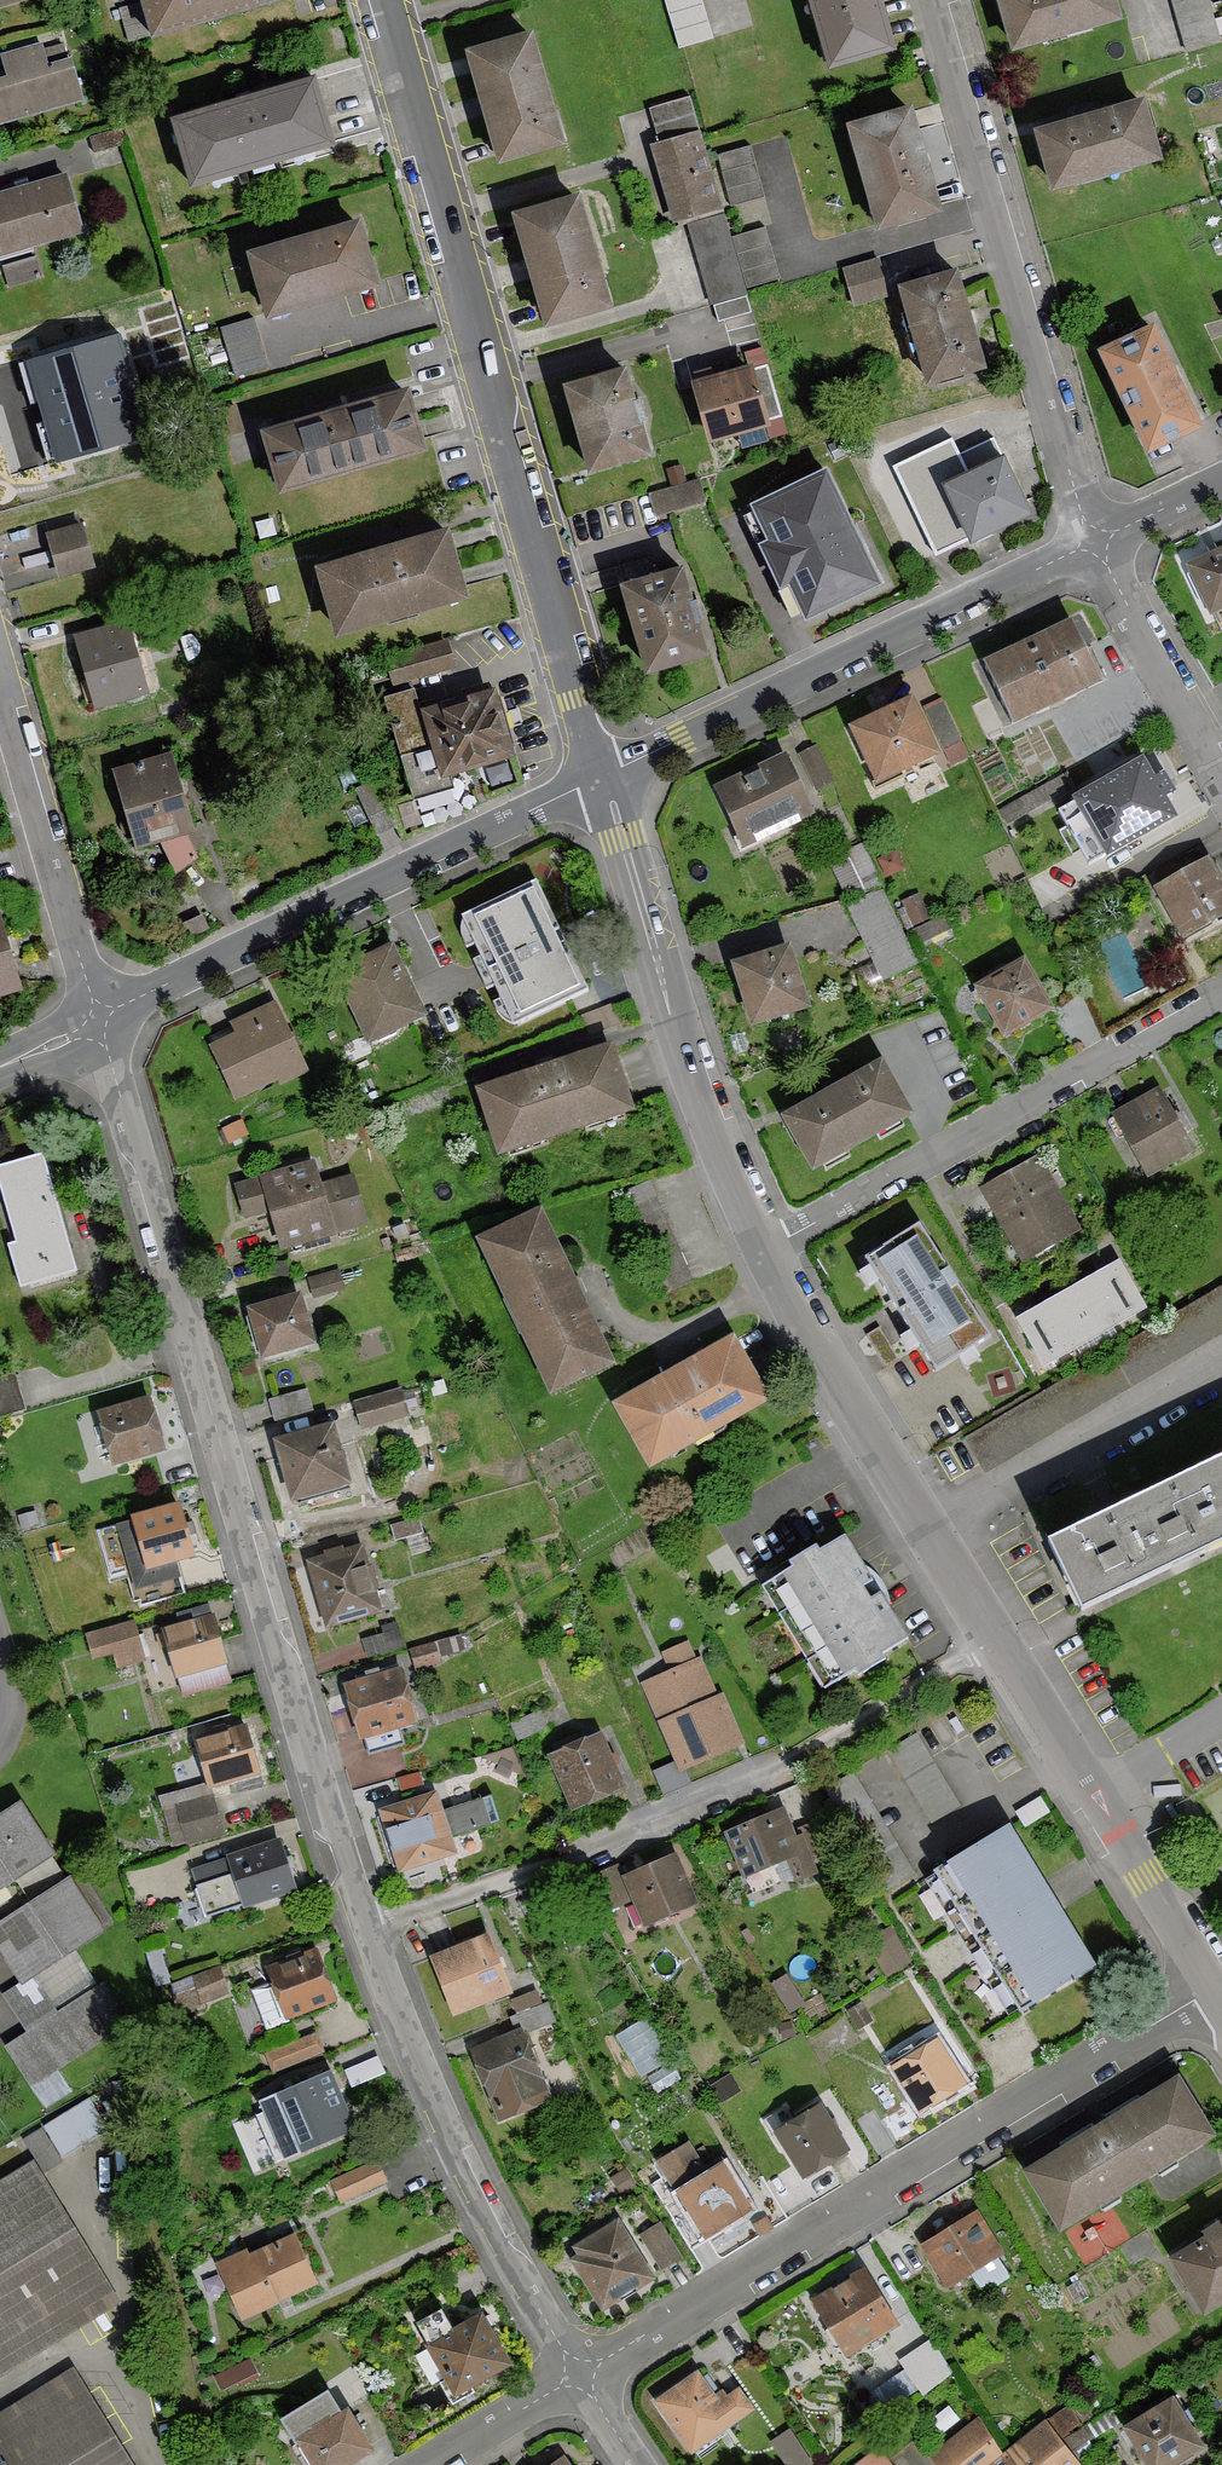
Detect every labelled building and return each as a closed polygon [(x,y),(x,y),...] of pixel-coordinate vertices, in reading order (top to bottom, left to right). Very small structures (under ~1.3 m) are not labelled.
[(154,36),(270,0),(143,0),(154,36)] [(702,0),(665,0),(679,47),(683,46),(713,38),(702,0)] [(830,67),(896,48),(893,38),(889,23),(887,17),(882,1),(882,0),(810,0),(830,67)] [(1012,49),(1121,18),(1116,0),(998,0),(1012,49)] [(1188,50),(1220,41),(1208,0),(1173,0),(1188,50)] [(531,30),(466,49),(499,160),(564,141),(531,30)] [(8,75),(0,77),(0,122),(81,99),(69,57),(45,63),(40,43),(2,54),(8,75)] [(315,74),(171,116),(191,185),(335,143),(315,74)] [(692,97),(650,109),(660,143),(652,146),(673,220),(723,206),(709,157),(703,137),(692,97)] [(1037,134),(1052,187),(1160,157),(1143,97),(1103,108),(1035,127),(1037,134)] [(911,105),(847,123),(875,225),(877,229),(941,210),(912,110),(911,105)] [(749,146),(719,154),(732,202),(763,193),(749,146)] [(0,193),(0,253),(34,243),(84,228),(68,178),(67,173),(0,193)] [(546,324),(610,305),(577,192),(513,211),(546,324)] [(722,215),(689,224),(715,319),(749,309),(745,296),(722,215)] [(358,217),(248,250),(267,314),(377,282),(358,217)] [(765,227),(733,236),(748,286),(779,277),(765,227)] [(6,261),(12,281),(44,271),(39,252),(6,261)] [(877,258),(843,268),(854,308),(889,298),(886,288),(877,258)] [(956,268),(900,284),(928,382),(985,366),(978,344),(963,293),(956,268)] [(266,365),(253,319),(224,327),(237,373),(266,365)] [(1099,347),(1147,450),(1200,425),(1153,323),(1099,347)] [(148,437),(118,334),(26,361),(56,464),(148,437)] [(751,363),(692,381),(711,441),(769,423),(751,363)] [(589,470),(649,453),(625,365),(565,381),(589,470)] [(408,386),(261,428),(278,489),(425,447),(408,386)] [(937,551),(970,535),(937,466),(960,455),(952,439),(897,465),(937,551)] [(960,455),(937,466),(970,535),(971,538),(1031,510),(1003,452),(999,454),(992,439),(960,455)] [(878,580),(824,469),(752,504),(769,539),(759,544),(779,584),(788,579),(806,615),(878,580)] [(669,508),(707,500),(701,477),(649,489),(650,493),(655,512),(669,508)] [(82,521),(47,530),(60,578),(94,569),(82,521)] [(447,526),(316,565),(336,633),(467,594),(447,526)] [(1187,566),(1211,615),(1221,610),(1221,549),(1187,566)] [(707,652),(682,565),(621,582),(646,670),(707,652)] [(127,619),(76,633),(77,639),(96,705),(147,690),(127,619)] [(1071,624),(983,665),(1012,726),(1046,710),(1103,681),(1071,624)] [(446,639),(384,656),(392,683),(411,678),(453,667),(446,639)] [(414,688),(384,696),(414,797),(455,785),(450,770),(514,751),(495,686),(420,708),(414,688)] [(941,698),(923,707),(952,766),(969,757),(941,698)] [(910,701),(849,730),(876,786),(937,756),(910,701)] [(171,749),(114,765),(137,845),(159,839),(176,869),(197,857),(183,832),(193,829),(171,749)] [(783,756),(714,788),(743,848),(811,815),(783,756)] [(1142,761),(1087,792),(1119,849),(1175,818),(1142,761)] [(1065,772),(998,810),(1006,823),(1051,798),(1053,801),(1075,788),(1065,772)] [(373,780),(354,789),(376,838),(396,829),(373,780)] [(861,845),(829,861),(846,895),(881,885),(861,845)] [(1153,872),(1160,885),(1154,888),(1182,938),(1221,916),(1221,884),(1208,858),(1205,860),(1197,846),(1153,872)] [(535,883),(463,917),(515,1029),(588,996),(535,883)] [(881,892),(844,902),(882,979),(916,962),(881,892)] [(22,988),(0,914),(0,994),(22,988)] [(335,969),(368,1044),(426,1018),(392,943),(335,969)] [(753,1027),(809,1009),(788,946),(732,964),(753,1027)] [(1049,1012),(1052,1010),(1024,960),(975,987),(979,995),(1003,1037),(1049,1012)] [(281,1084),(308,1071),(274,1001),(234,1020),(239,1031),(211,1045),(237,1098),(279,1079),(281,1084)] [(612,1046),(477,1089),(497,1152),(632,1109),(612,1046)] [(907,1116),(911,1114),(880,1060),(782,1116),(798,1145),(813,1170),(822,1165),(848,1150),(876,1134),(901,1120),(907,1116)] [(1158,1091),(1156,1087),(1135,1100),(1127,1105),(1111,1115),(1149,1175),(1193,1147),(1158,1091)] [(0,1168),(0,1181),(18,1245),(9,1248),(20,1285),(74,1270),(41,1156),(0,1168)] [(1012,1244),(1021,1261),(1031,1255),(1056,1240),(1077,1229),(1056,1191),(1047,1176),(1037,1158),(991,1184),(981,1190),(992,1208),(1012,1244)] [(313,1162),(234,1185),(244,1217),(269,1210),(280,1249),(367,1224),(352,1175),(320,1184),(313,1162)] [(573,1278),(540,1210),(477,1241),(551,1395),(615,1364),(573,1278)] [(904,1321),(933,1368),(989,1333),(970,1303),(921,1224),(865,1259),(868,1264),(904,1321)] [(1117,1262),(1066,1292),(1092,1337),(1143,1307),(1117,1262)] [(1092,1337),(1066,1292),(1018,1322),(1044,1364),(1092,1337)] [(262,1358),(314,1342),(299,1293),(247,1308),(262,1358)] [(673,1369),(612,1403),(649,1468),(768,1400),(732,1336),(673,1369)] [(0,1376),(0,1416),(24,1409),(14,1372),(0,1376)] [(277,1415),(316,1403),(309,1383),(270,1395),(277,1415)] [(400,1388),(355,1400),(362,1429),(407,1416),(400,1388)] [(148,1397),(97,1413),(113,1465),(164,1449),(148,1397)] [(291,1500),(350,1483),(333,1423),(274,1439),(291,1500)] [(1196,1472),(1221,1525),(1221,1459),(1196,1472)] [(1196,1472),(1117,1510),(1148,1575),(1221,1539),(1221,1525),(1196,1472)] [(177,1504),(120,1521),(134,1571),(192,1555),(177,1504)] [(1148,1575),(1117,1510),(1051,1542),(1083,1606),(1148,1575)] [(871,1579),(844,1537),(819,1553),(815,1547),(789,1563),(793,1568),(762,1587),(824,1688),(854,1669),(858,1675),(883,1659),(879,1652),(906,1636),(880,1594),(870,1600),(861,1586),(871,1579)] [(362,1546),(306,1561),(325,1627),(380,1612),(362,1546)] [(213,1616),(163,1629),(181,1694),(231,1680),(213,1616)] [(133,1620),(85,1634),(92,1659),(114,1653),(117,1666),(144,1658),(133,1620)] [(744,1739),(722,1692),(717,1694),(700,1657),(695,1659),(687,1641),(662,1652),(671,1670),(642,1684),(681,1768),(744,1739)] [(401,1668),(344,1683),(358,1739),(365,1737),(369,1751),(402,1742),(398,1728),(416,1723),(401,1668)] [(246,1724),(195,1738),(208,1786),(259,1772),(246,1724)] [(599,1731),(548,1755),(574,1811),(625,1787),(599,1731)] [(915,1734),(889,1750),(932,1821),(959,1805),(915,1734)] [(357,1782),(409,1764),(402,1743),(349,1761),(357,1782)] [(852,1772),(824,1789),(887,1891),(915,1874),(852,1772)] [(221,1832),(208,1786),(159,1799),(172,1845),(221,1832)] [(435,1791),(380,1809),(399,1869),(454,1852),(449,1836),(498,1820),(490,1794),(441,1810),(435,1791)] [(104,1927),(69,1875),(64,1879),(49,1856),(54,1852),(19,1801),(0,1814),(0,1949),(22,1982),(104,1927)] [(783,1807),(724,1831),(742,1875),(786,1857),(795,1880),(816,1871),(801,1834),(795,1837),(783,1807)] [(1009,1825),(934,1871),(1019,2010),(1094,1964),(1009,1825)] [(226,1858),(191,1869),(206,1917),(295,1888),(279,1837),(225,1854),(226,1858)] [(675,1854),(623,1877),(645,1925),(697,1902),(675,1854)] [(605,1914),(629,1904),(614,1868),(590,1877),(605,1914)] [(487,1933),(429,1958),(453,2015),(511,1991),(487,1933)] [(315,1948),(268,1966),(273,1981),(253,1989),(267,2026),(335,2000),(315,1948)] [(228,1991),(218,1966),(171,1984),(176,2014),(204,2005),(202,2002),(228,1991)] [(650,2014),(621,2026),(639,2070),(669,2057),(650,2014)] [(521,2028),(470,2049),(500,2120),(550,2099),(521,2028)] [(316,2033),(265,2053),(272,2071),(324,2051),(316,2033)] [(937,2039),(893,2066),(920,2111),(965,2084),(937,2039)] [(377,2056),(344,2070),(352,2087),(384,2073),(377,2056)] [(332,2068),(258,2101),(284,2160),(359,2127),(332,2068)] [(1026,2172),(1062,2228),(1213,2133),(1177,2076),(1026,2172)] [(89,2093),(25,2134),(46,2165),(109,2124),(89,2093)] [(819,2104),(774,2131),(802,2177),(847,2150),(819,2104)] [(663,2179),(654,2185),(692,2248),(708,2239),(716,2234),(714,2230),(749,2210),(732,2182),(738,2178),(724,2154),(704,2166),(690,2144),(655,2165),(663,2179)] [(375,2158),(331,2180),(341,2201),(385,2179),(375,2158)] [(111,2300),(27,2165),(0,2182),(0,2369),(111,2300)] [(1003,2251),(977,2209),(921,2244),(947,2286),(971,2271),(984,2291),(1009,2276),(996,2256),(1003,2251)] [(577,2253),(569,2258),(601,2310),(654,2277),(617,2217),(572,2245),(577,2253)] [(1204,2314),(1221,2303),(1221,2224),(1220,2225),(1217,2221),(1201,2230),(1204,2235),(1168,2257),(1204,2314)] [(661,2224),(639,2236),(660,2271),(682,2258),(661,2224)] [(245,2248),(214,2264),(241,2319),(317,2281),(293,2232),(248,2254),(245,2248)] [(897,2322),(863,2267),(811,2299),(846,2354),(897,2322)] [(439,2309),(416,2322),(427,2341),(425,2343),(454,2394),(509,2363),(480,2313),(451,2329),(439,2309)] [(881,2369),(897,2398),(921,2384),(924,2389),(957,2370),(938,2337),(881,2369)] [(71,2369),(0,2413),(0,2464),(131,2464),(71,2369)] [(713,2396),(696,2372),(654,2401),(690,2452),(752,2409),(737,2389),(726,2397),(722,2390),(713,2396)] [(311,2464),(343,2464),(372,2447),(346,2406),(340,2409),(327,2389),(282,2418),(311,2464)] [(1146,2464),(1170,2464),(1202,2445),(1173,2396),(1123,2426),(1146,2464)] [(990,2464),(1081,2464),(1059,2439),(1080,2422),(1066,2405),(1046,2422),(1044,2420),(1007,2451),(1004,2453),(990,2464)] [(935,2464),(990,2464),(1004,2453),(975,2418),(928,2457),(935,2464)] [(776,2433),(791,2464),(805,2464),(813,2462),(795,2424),(776,2433)] [(547,2464),(569,2464),(562,2455),(547,2464)]
